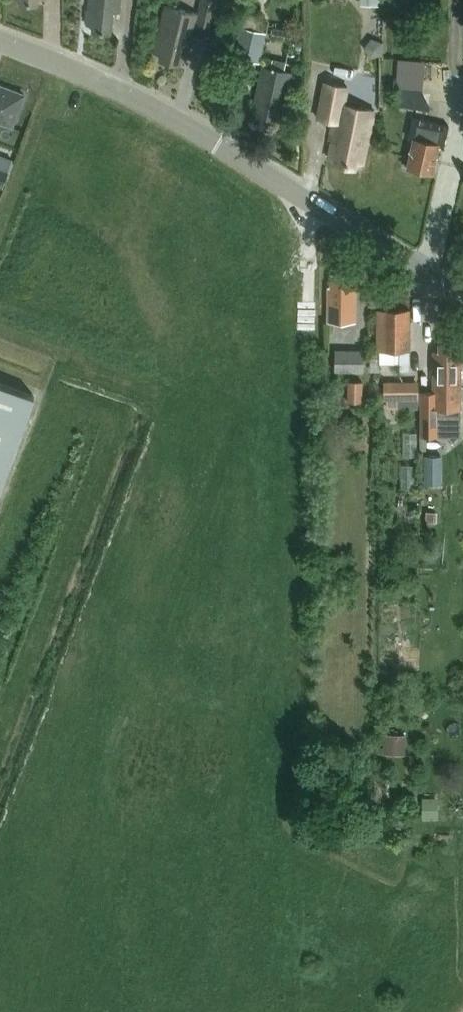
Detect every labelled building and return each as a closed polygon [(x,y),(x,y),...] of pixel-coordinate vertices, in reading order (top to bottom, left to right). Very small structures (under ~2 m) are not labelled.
[(87,24),(93,25),(93,31),(112,33),(114,10),(120,11),(121,0),(90,0),(87,24)] [(161,59),(180,64),(181,58),(187,59),(196,23),(212,27),(218,0),(202,0),(199,13),(167,5),(155,51),(163,53),(161,59)] [(261,59),(267,32),(257,30),(260,20),(247,17),(245,27),(242,27),(236,54),(261,59)] [(284,112),(284,110),(293,72),(263,65),(254,107),(259,109),(258,113),(276,117),(278,111),(284,112)] [(364,163),(374,110),(374,109),(345,103),(348,86),(325,81),(318,117),(334,120),(330,139),(333,140),(329,157),(337,158),(336,164),(356,168),(357,161),(364,163)] [(13,124),(18,110),(26,91),(0,82),(0,119),(13,124)] [(431,93),(421,91),(403,88),(400,106),(429,110),(431,93)] [(413,117),(409,135),(414,136),(440,142),(439,143),(444,143),(448,125),(413,117)] [(414,136),(407,167),(433,172),(439,143),(440,142),(414,136)] [(2,187),(8,170),(0,167),(0,187),(2,187)] [(354,319),(355,279),(350,279),(350,272),(334,272),(334,286),(329,286),(329,319),(354,319)] [(378,309),(377,349),(379,349),(399,349),(409,349),(410,309),(378,309)] [(435,349),(434,389),(421,388),(421,431),(438,432),(438,407),(461,407),(462,349),(458,349),(458,342),(440,342),(440,349),(435,349)] [(335,348),(335,370),(346,370),(364,370),(364,348),(335,348)] [(416,399),(415,380),(388,381),(388,399),(398,398),(398,407),(414,407),(413,399),(416,399)] [(363,402),(363,381),(348,381),(348,402),(363,402)] [(34,395),(0,382),(0,486),(34,395)] [(438,407),(438,432),(461,432),(461,407),(438,407)] [(442,467),(442,455),(424,455),(425,483),(433,483),(439,483),(442,483),(442,474),(442,467)] [(437,511),(427,510),(426,520),(437,520),(437,511)] [(384,732),(384,753),(405,753),(405,732),(384,732)] [(424,799),(424,815),(437,815),(437,799),(424,799)]
